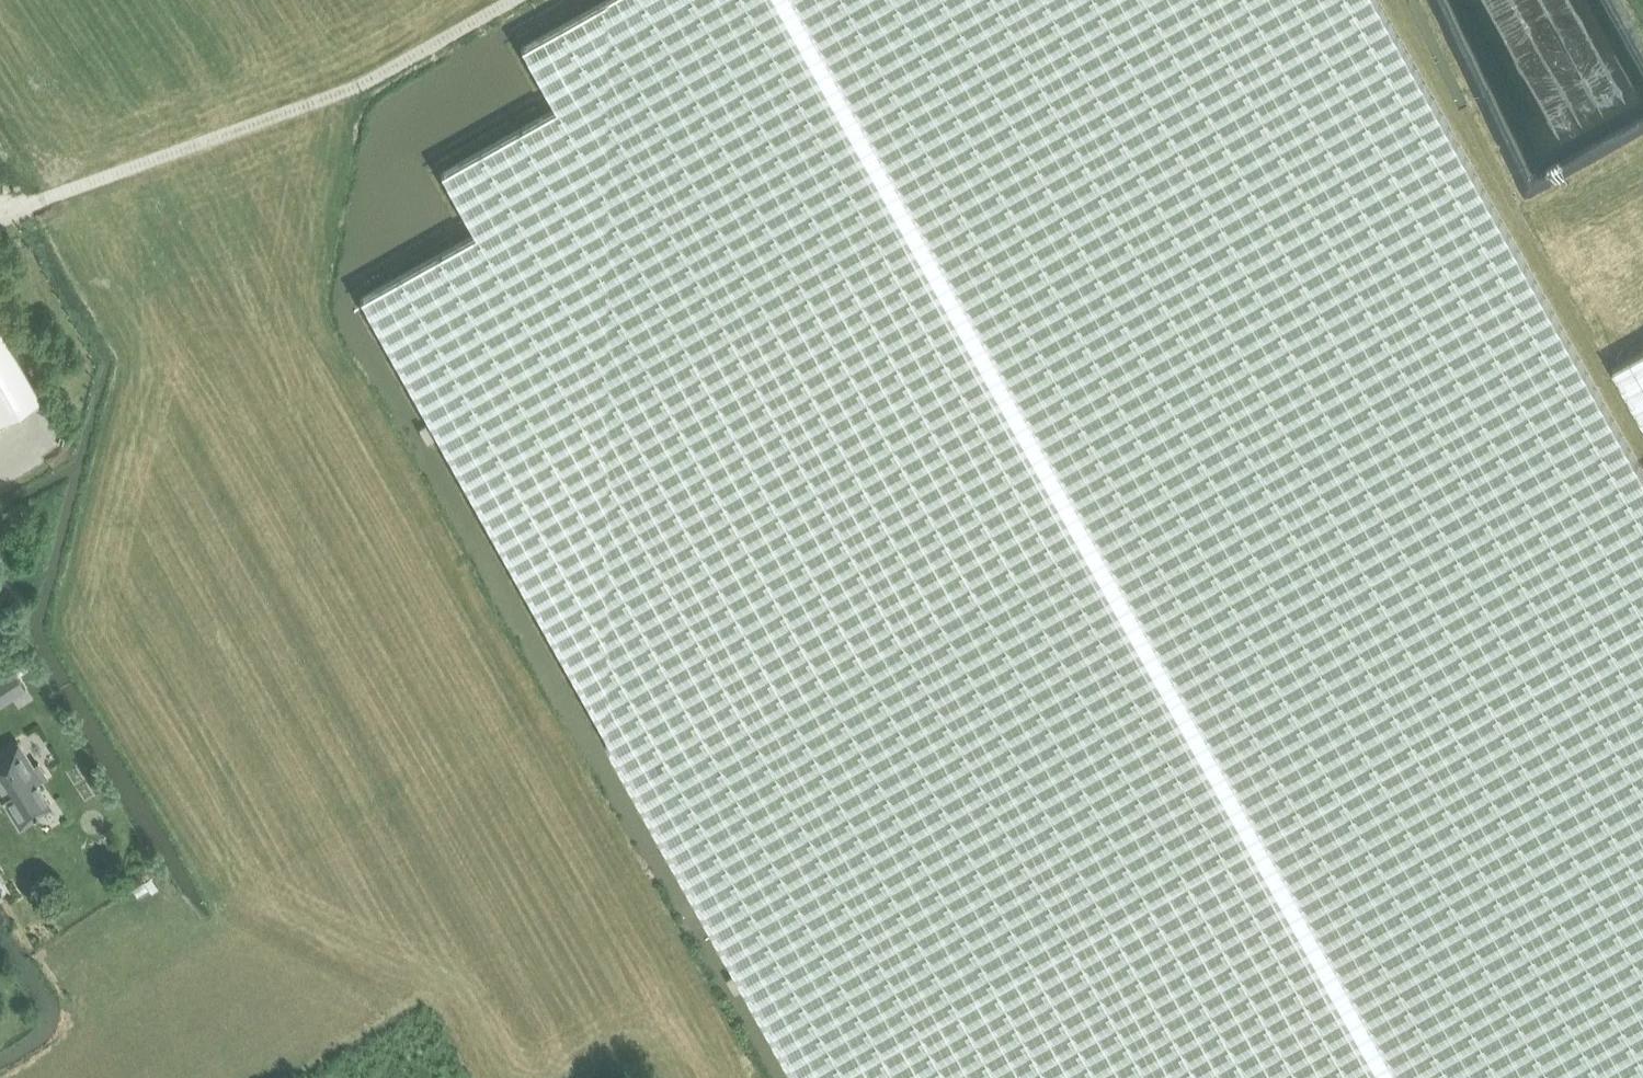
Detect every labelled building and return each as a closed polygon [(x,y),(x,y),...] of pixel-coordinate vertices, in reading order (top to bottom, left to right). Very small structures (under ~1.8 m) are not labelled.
[(1389,18),(1379,0),(614,0),(611,2),(522,52),(555,111),(439,177),(472,236),(362,298),(449,452),(799,1077),(1642,1077),(1642,471),(1389,18)] [(0,325),(0,422),(42,398),(0,325)] [(1622,366),(1642,403),(1642,354),(1622,366)] [(13,669),(0,677),(0,705),(26,689),(13,669)] [(0,788),(0,795),(20,827),(39,816),(37,813),(50,805),(36,784),(46,777),(38,764),(33,768),(18,743),(0,755),(0,756),(1,758),(0,759),(0,784),(2,787),(0,788)]
